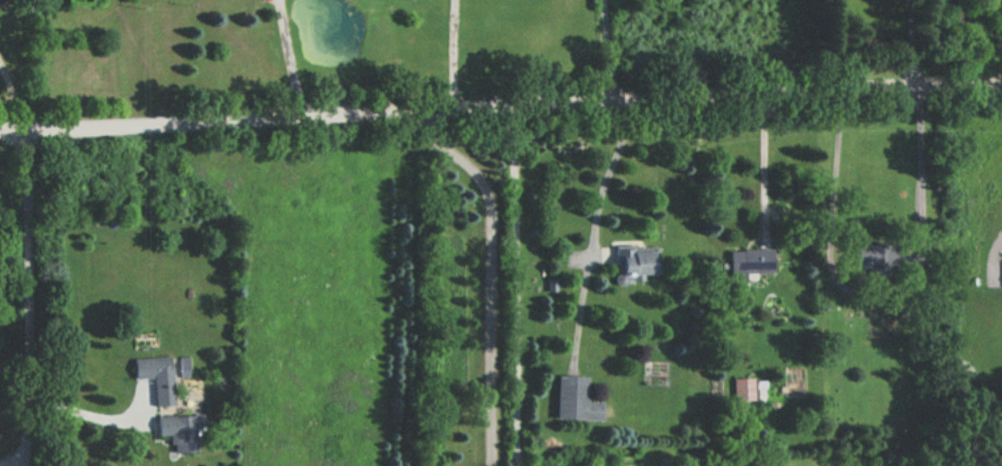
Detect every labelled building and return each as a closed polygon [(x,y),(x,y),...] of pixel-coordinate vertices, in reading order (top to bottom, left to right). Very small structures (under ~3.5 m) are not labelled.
[(635,275),(655,274),(654,245),(613,246),(614,283),(635,283),(635,275)] [(770,274),(770,250),(727,250),(727,274),(770,274)] [(862,263),(872,271),(878,264),(867,256),(862,263)] [(182,355),(182,376),(191,376),(190,355),(182,355)] [(173,356),(134,359),(136,378),(156,376),(159,408),(177,407),(173,356)] [(600,420),(601,401),(585,401),(585,376),(555,376),(554,419),(600,420)] [(752,378),(732,378),(732,402),(752,402),(752,378)] [(154,440),(169,439),(171,455),(196,453),(194,429),(202,429),(201,411),(152,416),(154,440)]
